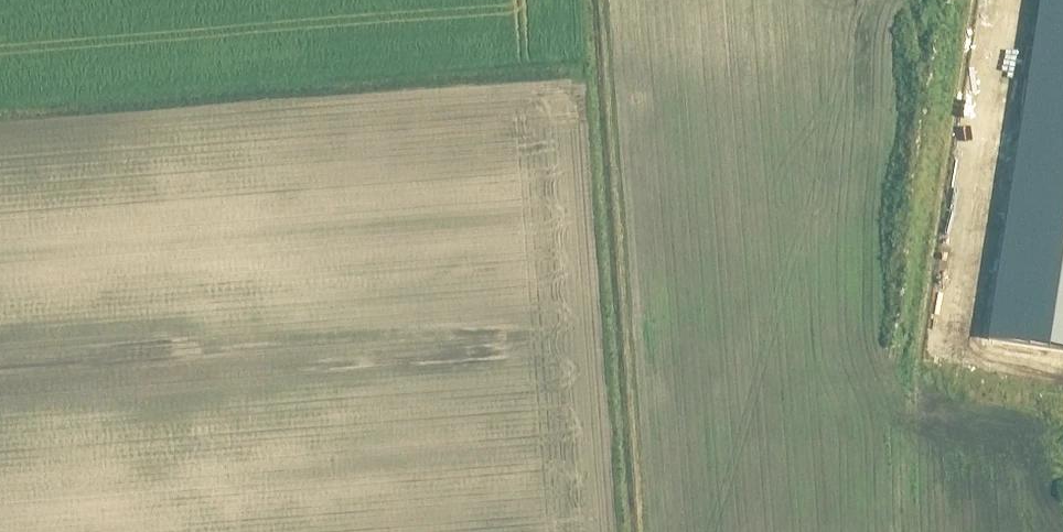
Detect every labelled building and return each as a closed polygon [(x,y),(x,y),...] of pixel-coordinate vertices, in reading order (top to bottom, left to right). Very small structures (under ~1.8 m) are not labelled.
[(996,346),(1062,356),(1062,0),(1048,0),(996,346)]
